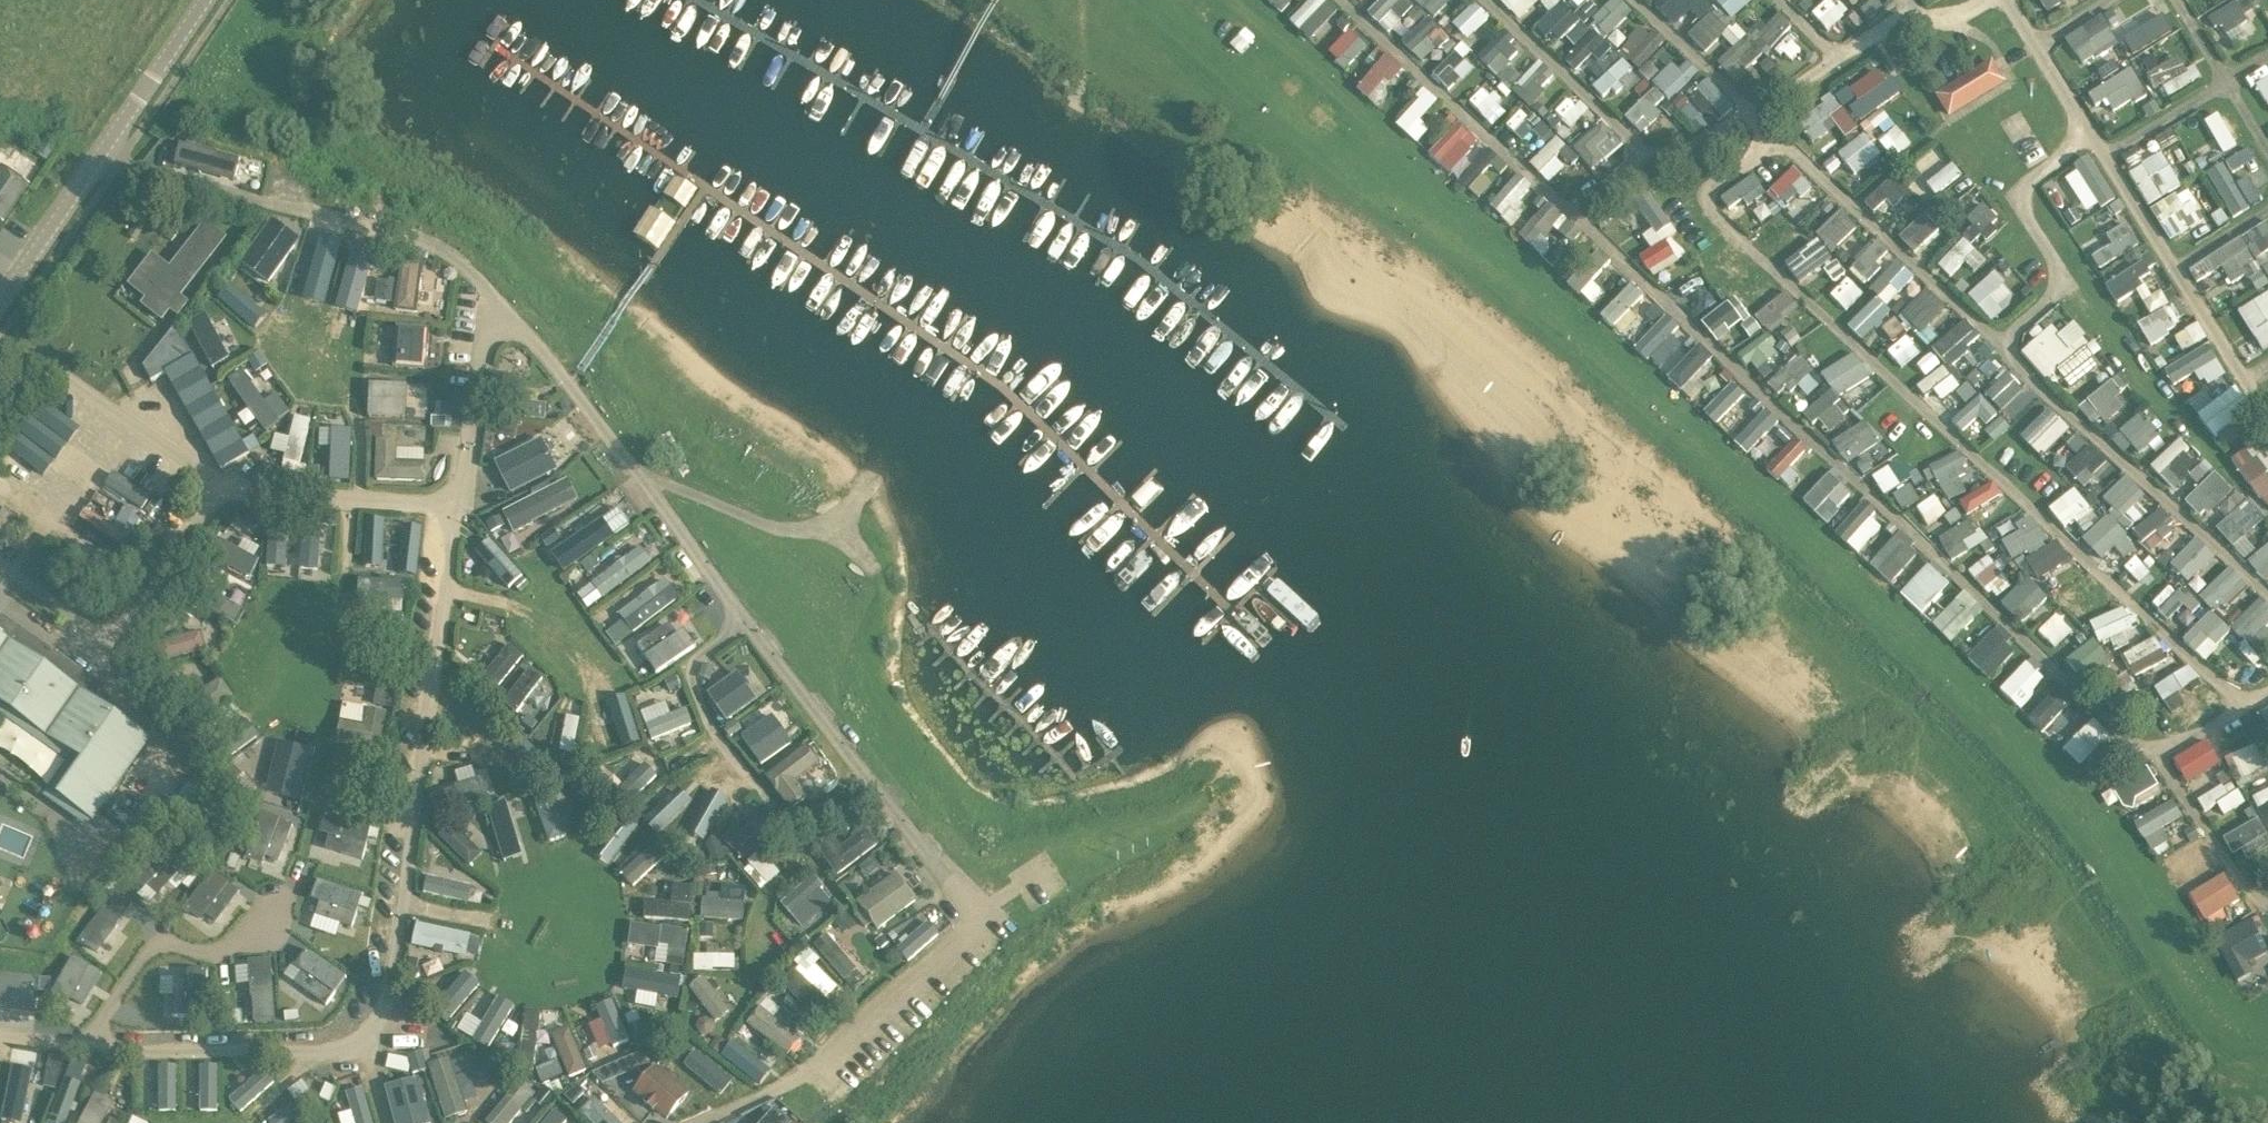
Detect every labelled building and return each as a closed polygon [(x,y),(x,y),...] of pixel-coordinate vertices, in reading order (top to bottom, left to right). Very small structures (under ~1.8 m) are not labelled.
[(1286,0),(1266,0),(1275,10),(1286,0)] [(1333,9),(1324,0),(1302,0),(1284,19),(1306,39),(1333,9)] [(1412,2),(1410,0),(1369,0),(1361,8),(1383,31),(1412,2)] [(1431,16),(1445,0),(1413,0),(1431,16)] [(1462,38),(1486,18),(1471,0),(1447,21),(1462,38)] [(1535,0),(1499,0),(1516,18),(1535,0)] [(1547,13),(1536,21),(1550,41),(1563,33),(1569,42),(1582,33),(1559,0),(1541,0),(1539,2),(1547,13)] [(1602,34),(1628,12),(1618,0),(1605,0),(1587,15),(1602,34)] [(1686,7),(1697,18),(1710,5),(1704,0),(1653,0),(1650,4),(1669,23),(1686,7)] [(1747,0),(1710,0),(1724,18),(1747,0)] [(1802,11),(1822,32),(1851,5),(1846,0),(1814,0),(1802,11)] [(2059,0),(2035,0),(2038,9),(2060,1),(2059,0)] [(2142,0),(2119,0),(2101,10),(2115,37),(2144,21),(2135,4),(2142,0)] [(2228,45),(2253,30),(2233,0),(2226,0),(2207,12),(2228,45)] [(1759,55),(1788,23),(1774,10),(1744,42),(1759,55)] [(1685,28),(1696,47),(1722,32),(1710,13),(1685,28)] [(2076,61),(2113,40),(2098,14),(2061,34),(2076,61)] [(1422,34),(1431,25),(1422,16),(1398,40),(1417,60),(1433,45),(1422,34)] [(1660,41),(1638,22),(1614,50),(1635,69),(1660,41)] [(1711,62),(1732,81),(1742,71),(1731,61),(1748,42),(1729,24),(1719,34),(1729,43),(1711,62)] [(1341,67),(1363,44),(1344,26),(1322,50),(1341,67)] [(1474,53),(1492,74),(1519,49),(1501,29),(1474,53)] [(1375,47),(1349,88),(1364,97),(1377,75),(1387,81),(1399,62),(1375,47)] [(1744,69),(1753,54),(1743,48),(1734,62),(1744,69)] [(2198,76),(2191,63),(2181,68),(2174,54),(2143,70),(2151,86),(2169,77),(2174,88),(2198,76)] [(1762,85),(1778,69),(1763,55),(1747,70),(1762,85)] [(1527,102),(1553,73),(1535,57),(1509,86),(1527,102)] [(1619,58),(1587,84),(1597,97),(1629,71),(1619,58)] [(1682,60),(1677,68),(1664,60),(1648,84),(1670,99),(1692,66),(1682,60)] [(1948,116),(2005,82),(1991,60),(1935,95),(1948,116)] [(1507,63),(1496,74),(1506,85),(1518,74),(1507,63)] [(2089,103),(2103,96),(2108,107),(2129,97),(2123,85),(2136,79),(2130,66),(2082,89),(2089,103)] [(1876,71),(1850,81),(1854,93),(1880,84),(1876,71)] [(1712,123),(1733,106),(1705,73),(1685,89),(1712,123)] [(2267,109),(2267,73),(2252,83),(2267,109)] [(1860,121),(1898,87),(1885,74),(1848,107),(1860,121)] [(1848,84),(1833,92),(1840,104),(1854,96),(1848,84)] [(1660,112),(1653,105),(1661,97),(1651,86),(1619,116),(1636,134),(1660,112)] [(1409,142),(1423,128),(1413,118),(1433,99),(1422,88),(1389,121),(1409,142)] [(1551,112),(1568,127),(1586,107),(1569,91),(1551,112)] [(1838,98),(1798,114),(1808,140),(1826,133),(1821,121),(1832,117),(1839,133),(1851,128),(1838,98)] [(2201,120),(2218,150),(2242,136),(2226,106),(2201,120)] [(1532,108),(1523,114),(1540,140),(1549,134),(1532,108)] [(1888,157),(1908,143),(1885,109),(1863,125),(1871,136),(1873,134),(1888,157)] [(1503,122),(1518,138),(1531,126),(1516,110),(1503,122)] [(1597,118),(1559,151),(1569,163),(1577,156),(1589,169),(1620,143),(1597,118)] [(1453,119),(1423,151),(1444,171),(1474,139),(1453,119)] [(1851,174),(1878,153),(1860,131),(1834,152),(1851,174)] [(1536,171),(1563,143),(1552,133),(1525,161),(1536,171)] [(36,152),(45,159),(53,148),(43,141),(36,152)] [(1929,192),(1959,175),(1941,145),(1911,163),(1929,192)] [(178,147),(173,166),(234,183),(239,164),(178,147)] [(2139,160),(2158,195),(2178,184),(2159,149),(2139,160)] [(2084,152),(2067,163),(2095,207),(2113,196),(2084,152)] [(2144,203),(2157,196),(2138,162),(2125,170),(2144,203)] [(4,163),(0,169),(0,218),(4,221),(30,180),(4,163)] [(1782,204),(1805,181),(1789,165),(1766,187),(1782,204)] [(1513,171),(1482,203),(1503,223),(1521,205),(1513,198),(1526,184),(1513,171)] [(1723,207),(1740,195),(1745,202),(1762,191),(1749,171),(1715,195),(1723,207)] [(1473,197),(1486,183),(1475,173),(1462,187),(1473,197)] [(1884,174),(1857,197),(1872,214),(1899,191),(1884,174)] [(2184,187),(2147,206),(2163,238),(2200,220),(2184,187)] [(1648,226),(1639,233),(1649,247),(1675,228),(1649,193),(1632,205),(1648,226)] [(1540,199),(1512,234),(1537,254),(1545,243),(1538,237),(1547,226),(1565,240),(1576,227),(1540,199)] [(1965,218),(1984,238),(1998,224),(1980,205),(1965,218)] [(1775,206),(1750,235),(1769,251),(1794,223),(1775,206)] [(1836,208),(1812,232),(1829,250),(1854,226),(1836,208)] [(1894,234),(1910,251),(1935,229),(1920,211),(1894,234)] [(2267,278),(2267,259),(2262,250),(2267,246),(2267,221),(2265,217),(2237,234),(2265,280),(2267,278)] [(2107,243),(2087,253),(2092,265),(2135,245),(2124,220),(2101,230),(2107,243)] [(162,232),(172,240),(179,230),(169,223),(162,232)] [(161,318),(168,309),(178,317),(189,303),(179,295),(224,238),(207,224),(171,270),(153,255),(130,284),(148,298),(144,304),(161,318)] [(241,262),(269,282),(294,246),(267,226),(241,262)] [(306,296),(323,300),(338,240),(321,235),(306,296)] [(1645,275),(1683,256),(1672,235),(1635,254),(1645,275)] [(1861,281),(1886,249),(1870,236),(1844,267),(1861,281)] [(1961,260),(1969,269),(1981,258),(1960,236),(1932,262),(1944,275),(1961,260)] [(2244,273),(2252,288),(2262,283),(2239,237),(2184,265),(2191,279),(2218,265),(2227,282),(2244,273)] [(364,240),(351,238),(343,291),(356,293),(364,240)] [(1565,282),(1588,303),(1600,291),(1589,281),(1610,257),(1597,246),(1565,282)] [(402,256),(394,311),(417,314),(424,259),(402,256)] [(1819,267),(1828,279),(1841,269),(1832,257),(1819,267)] [(1894,258),(1865,285),(1872,293),(1886,280),(1896,291),(1912,277),(1894,258)] [(228,275),(232,278),(238,272),(233,268),(228,275)] [(1988,319),(2013,294),(1989,269),(1964,294),(1988,319)] [(1827,289),(1842,305),(1857,291),(1842,275),(1827,289)] [(1621,330),(1639,289),(1617,279),(1599,320),(1621,330)] [(222,298),(253,321),(265,305),(234,282),(222,298)] [(1883,304),(1895,291),(1885,283),(1874,295),(1883,304)] [(2164,303),(2158,290),(2146,295),(2141,283),(2133,287),(2145,312),(2164,303)] [(386,286),(378,285),(376,299),(385,300),(386,286)] [(1895,312),(1924,344),(1932,336),(1921,325),(1942,306),(1923,286),(1895,312)] [(1750,315),(1766,332),(1796,303),(1780,287),(1750,315)] [(2257,349),(2267,342),(2267,293),(2266,289),(2233,308),(2257,349)] [(1871,295),(1842,323),(1857,338),(1886,310),(1871,295)] [(1736,296),(1697,315),(1708,338),(1742,322),(1746,330),(1751,327),(1736,296)] [(2143,342),(2171,329),(2161,307),(2133,320),(2143,342)] [(1677,343),(1667,334),(1676,324),(1662,311),(1630,345),(1654,367),(1677,343)] [(1936,356),(1955,339),(1963,347),(1977,334),(1960,315),(1927,346),(1936,356)] [(1890,316),(1878,327),(1887,337),(1899,327),(1890,316)] [(188,327),(212,372),(228,363),(205,318),(188,327)] [(2045,321),(2016,349),(2041,376),(2051,367),(2068,385),(2092,363),(2086,357),(2095,349),(2067,319),(2055,331),(2045,321)] [(2195,320),(2170,332),(2178,349),(2203,336),(2195,320)] [(394,363),(393,369),(426,371),(429,329),(397,326),(395,351),(394,363)] [(222,470),(249,455),(212,390),(187,347),(181,336),(176,327),(143,366),(152,381),(166,372),(222,470)] [(1759,331),(1735,351),(1750,370),(1775,351),(1759,331)] [(1896,368),(1914,354),(1899,335),(1881,349),(1896,368)] [(1694,377),(1713,359),(1696,342),(1663,375),(1687,399),(1702,385),(1694,377)] [(1944,364),(1962,352),(1956,343),(1938,355),(1944,364)] [(1763,372),(1770,391),(1786,385),(1787,387),(1810,379),(1797,344),(1778,351),(1783,364),(1763,372)] [(255,371),(266,364),(260,355),(249,362),(255,371)] [(1825,389),(1860,383),(1855,355),(1820,362),(1825,389)] [(1937,364),(1914,385),(1931,404),(1954,383),(1937,364)] [(2179,364),(2162,373),(2172,393),(2189,384),(2179,364)] [(229,381),(265,431),(290,413),(276,393),(264,402),(242,371),(229,381)] [(1720,378),(1727,384),(1733,377),(1727,371),(1720,378)] [(1857,380),(1862,390),(1880,382),(1875,372),(1857,380)] [(2110,397),(2123,384),(2112,372),(2074,407),(2091,425),(2116,402),(2110,397)] [(2006,374),(1981,389),(1993,408),(2017,393),(2006,374)] [(2192,409),(2231,383),(2225,374),(2186,400),(2192,409)] [(1946,417),(1955,431),(1977,416),(1980,421),(1991,414),(1968,379),(1953,388),(1964,405),(1946,417)] [(2008,403),(2017,414),(2039,396),(2030,385),(2008,403)] [(2232,385),(2193,410),(2207,432),(2246,406),(2232,385)] [(1827,388),(1802,407),(1820,431),(1846,412),(1827,388)] [(367,400),(368,422),(426,421),(425,400),(367,400)] [(520,418),(545,421),(547,405),(522,402),(520,418)] [(1743,452),(1776,418),(1762,406),(1730,440),(1743,452)] [(2036,455),(2065,427),(2045,406),(2016,434),(2036,455)] [(2126,443),(2136,452),(2156,433),(2135,411),(2107,438),(2119,450),(2126,443)] [(1999,414),(1981,425),(1989,438),(2007,428),(1999,414)] [(446,416),(432,416),(431,427),(446,427),(446,416)] [(518,423),(498,419),(495,433),(515,437),(518,423)] [(1844,462),(1873,440),(1856,419),(1827,442),(1844,462)] [(294,420),(283,465),(299,469),(310,424),(294,420)] [(382,424),(371,424),(371,436),(382,436),(382,424)] [(350,484),(350,431),(331,431),(330,483),(350,484)] [(1787,465),(1803,448),(1791,436),(1763,465),(1785,486),(1797,474),(1787,465)] [(249,454),(259,448),(253,437),(243,443),(249,454)] [(2169,486),(2196,461),(2173,437),(2146,462),(2169,486)] [(541,439),(495,462),(510,494),(557,470),(541,439)] [(375,480),(424,482),(425,463),(397,462),(398,440),(376,440),(375,480)] [(2080,486),(2105,459),(2085,441),(2060,468),(2080,486)] [(2263,471),(2267,467),(2267,450),(2255,460),(2263,471)] [(1957,451),(1927,467),(1945,499),(1963,490),(1953,472),(1965,465),(1957,451)] [(157,498),(165,488),(121,454),(114,464),(157,498)] [(1883,493),(1904,477),(1890,460),(1870,476),(1883,493)] [(320,465),(310,465),(310,475),(319,475),(320,465)] [(2181,499),(2201,517),(2230,484),(2211,467),(2181,499)] [(1799,497),(1824,520),(1849,492),(1824,470),(1799,497)] [(2125,527),(2143,510),(2133,500),(2141,491),(2122,472),(2096,497),(2125,527)] [(1900,509),(1916,497),(1904,480),(1888,491),(1900,509)] [(1964,514),(1996,495),(1987,480),(1955,499),(1964,514)] [(566,482),(502,513),(512,533),(576,503),(566,482)] [(2041,508),(2057,527),(2069,517),(2077,527),(2090,516),(2066,487),(2041,508)] [(2241,557),(2251,547),(2243,538),(2265,517),(2236,487),(2219,504),(2226,512),(2211,527),(2241,557)] [(1854,552),(1876,527),(1865,517),(1872,509),(1860,498),(1831,531),(1854,552)] [(2162,505),(2126,526),(2134,539),(2169,518),(2162,505)] [(3,535),(15,518),(2,509),(0,511),(0,538),(3,535)] [(2014,529),(1996,539),(2007,559),(2043,539),(2028,512),(2010,522),(2014,529)] [(2099,514),(2076,540),(2096,558),(2107,545),(2119,555),(2131,543),(2099,514)] [(338,518),(324,516),(323,525),(337,527),(338,518)] [(1946,558),(1981,541),(1969,516),(1934,533),(1946,558)] [(487,523),(491,531),(503,525),(500,517),(487,523)] [(552,553),(563,571),(613,539),(601,520),(552,553)] [(260,533),(261,523),(249,523),(248,533),(260,533)] [(404,562),(405,525),(386,524),(385,562),(404,562)] [(59,554),(65,556),(63,561),(89,570),(100,540),(68,528),(59,554)] [(547,547),(559,539),(553,530),(542,538),(547,547)] [(1893,533),(1865,560),(1886,581),(1913,554),(1893,533)] [(2164,561),(2183,581),(2211,554),(2192,534),(2164,561)] [(269,536),(269,565),(288,565),(288,537),(269,536)] [(2031,577),(2065,564),(2055,539),(2021,553),(2031,577)] [(2267,577),(2267,539),(2243,557),(2260,582),(2267,577)] [(320,540),(303,540),(302,565),(320,566),(320,540)] [(522,578),(488,540),(473,553),(508,591),(522,578)] [(589,584),(600,600),(651,565),(640,549),(589,584)] [(1965,567),(1991,595),(2007,581),(1981,553),(1965,567)] [(2009,563),(2004,555),(1996,561),(2002,569),(2009,563)] [(591,556),(581,563),(588,573),(597,566),(591,556)] [(1917,611),(1944,581),(1923,562),(1896,592),(1917,611)] [(2195,593),(2213,612),(2245,581),(2228,562),(2195,593)] [(2024,575),(1998,600),(2017,620),(2044,595),(2024,575)] [(529,585),(524,578),(514,586),(520,593),(529,585)] [(2167,580),(2147,601),(2165,618),(2185,596),(2167,580)] [(617,616),(630,634),(678,601),(665,582),(617,616)] [(1947,640),(1981,607),(1961,588),(1928,620),(1947,640)] [(2264,627),(2267,622),(2267,606),(2255,595),(2227,626),(2252,648),(2267,630),(2264,627)] [(194,610),(183,604),(178,611),(190,618),(194,610)] [(2095,642),(2128,626),(2118,606),(2085,621),(2095,642)] [(2053,609),(2030,634),(2041,644),(2064,619),(2053,609)] [(2201,658),(2227,629),(2204,609),(2178,638),(2201,658)] [(402,615),(391,615),(391,628),(402,629),(402,615)] [(656,642),(678,627),(673,619),(650,633),(656,642)] [(1987,676),(2010,650),(1987,629),(1964,655),(1987,676)] [(635,664),(645,679),(692,648),(682,632),(635,664)] [(2152,635),(2120,651),(2131,674),(2163,658),(2152,635)] [(2088,636),(2060,658),(2072,674),(2100,652),(2088,636)] [(145,738),(41,665),(0,637),(0,703),(79,758),(55,792),(91,818),(95,811),(145,738)] [(478,683),(493,695),(521,659),(506,647),(478,683)] [(2229,674),(2238,661),(2225,652),(2216,666),(2229,674)] [(2016,706),(2041,677),(2021,660),(1996,688),(2016,706)] [(2151,685),(2160,699),(2194,676),(2185,662),(2151,685)] [(714,668),(704,665),(700,678),(709,681),(714,668)] [(159,674),(167,685),(175,679),(168,668),(159,674)] [(474,676),(464,668),(458,675),(469,683),(474,676)] [(734,668),(708,688),(727,715),(755,696),(734,668)] [(528,673),(501,708),(514,717),(541,683),(528,673)] [(2112,704),(2133,687),(2122,673),(2100,690),(2112,704)] [(398,678),(386,676),(384,687),(397,689),(398,678)] [(671,691),(680,688),(675,677),(666,681),(671,691)] [(359,683),(358,703),(373,704),(374,684),(359,683)] [(2061,744),(2087,716),(2054,685),(2028,713),(2061,744)] [(663,686),(636,695),(640,707),(667,697),(663,686)] [(373,704),(377,704),(392,707),(394,696),(395,690),(376,687),(373,704)] [(462,696),(452,709),(493,740),(503,727),(462,696)] [(694,722),(688,704),(671,710),(667,700),(641,709),(651,738),(694,722)] [(362,721),(340,717),(336,737),(378,745),(385,708),(365,704),(362,721)] [(773,709),(742,731),(761,759),(792,738),(773,709)] [(566,713),(558,747),(570,750),(578,716),(566,713)] [(529,716),(523,723),(531,729),(537,722),(529,716)] [(2057,749),(2075,766),(2103,736),(2085,719),(2057,749)] [(31,733),(6,721),(0,734),(0,749),(32,763),(37,753),(24,747),(31,733)] [(736,723),(726,731),(731,737),(741,729),(736,723)] [(210,735),(201,724),(194,729),(203,741),(210,735)] [(626,729),(587,740),(591,753),(630,741),(626,729)] [(515,737),(505,751),(546,782),(556,768),(515,737)] [(2167,758),(2181,782),(2216,761),(2202,737),(2167,758)] [(267,791),(300,797),(310,744),(277,738),(267,791)] [(806,740),(765,771),(791,805),(808,792),(796,776),(820,758),(806,740)] [(337,743),(331,758),(353,766),(358,751),(337,743)] [(2234,786),(2252,778),(2238,748),(2221,755),(2234,786)] [(572,765),(573,757),(565,755),(563,764),(572,765)] [(220,770),(230,782),(239,775),(229,762),(220,770)] [(458,779),(476,776),(473,764),(456,768),(458,779)] [(2111,788),(2129,811),(2159,788),(2142,764),(2111,788)] [(599,780),(598,767),(589,768),(591,781),(599,780)] [(643,767),(615,796),(628,808),(656,779),(643,767)] [(244,772),(231,784),(247,803),(261,791),(244,772)] [(366,790),(378,792),(382,774),(369,772),(366,790)] [(571,774),(569,782),(579,784),(581,776),(571,774)] [(2218,783),(2193,796),(2199,808),(2224,794),(2218,783)] [(234,819),(187,784),(163,817),(209,851),(234,819)] [(431,813),(485,799),(481,784),(427,798),(431,813)] [(2267,823),(2267,806),(2265,799),(2267,798),(2267,786),(2250,794),(2264,825),(2267,823)] [(2222,813),(2244,800),(2236,787),(2214,800),(2222,813)] [(683,791),(652,824),(662,834),(694,801),(683,791)] [(533,798),(547,842),(564,836),(550,792),(533,798)] [(715,794),(695,834),(708,840),(729,800),(715,794)] [(2166,799),(2129,822),(2147,850),(2184,827),(2166,799)] [(488,811),(503,858),(521,852),(505,805),(488,811)] [(804,805),(794,812),(801,822),(811,815),(804,805)] [(734,827),(722,841),(743,860),(777,822),(764,810),(742,834),(734,827)] [(328,849),(363,858),(371,824),(326,813),(322,830),(332,832),(328,849)] [(593,846),(604,855),(630,824),(620,814),(593,846)] [(279,861),(292,827),(259,815),(243,859),(259,865),(263,855),(279,861)] [(2237,847),(2242,857),(2267,845),(2267,844),(2255,816),(2218,834),(2227,852),(2237,847)] [(812,832),(823,824),(818,817),(807,824),(812,832)] [(826,822),(810,835),(837,871),(879,840),(866,824),(841,843),(826,822)] [(469,870),(480,858),(448,827),(437,838),(469,870)] [(380,832),(371,830),(369,839),(378,841),(380,832)] [(2200,831),(2158,855),(2170,875),(2212,852),(2200,831)] [(672,832),(667,839),(678,849),(684,842),(672,832)] [(726,858),(730,857),(726,847),(723,848),(721,844),(722,843),(719,833),(715,834),(706,845),(713,864),(726,859),(726,858)] [(158,895),(182,868),(156,844),(151,850),(125,879),(138,890),(145,883),(158,895)] [(622,874),(635,886),(664,857),(651,844),(622,874)] [(231,853),(226,866),(234,869),(239,856),(231,853)] [(762,856),(749,866),(763,884),(776,873),(762,856)] [(675,863),(672,874),(684,877),(687,866),(675,863)] [(703,877),(716,876),(715,868),(702,869),(703,877)] [(897,869),(858,898),(879,926),(918,895),(897,869)] [(216,922),(238,893),(210,872),(182,909),(196,920),(202,911),(216,922)] [(2198,917),(2234,900),(2222,873),(2185,890),(2198,917)] [(197,880),(191,874),(182,884),(188,889),(197,880)] [(811,874),(781,902),(804,926),(834,899),(811,874)] [(849,892),(861,884),(854,874),(843,883),(849,892)] [(429,876),(425,895),(467,904),(471,884),(429,876)] [(117,884),(111,879),(102,889),(108,894),(117,884)] [(312,898),(321,901),(316,916),(341,924),(352,927),(357,913),(363,894),(318,879),(312,898)] [(673,893),(673,884),(665,883),(664,892),(673,893)] [(673,893),(672,903),(646,901),(645,918),(689,921),(692,885),(673,884),(673,893)] [(746,897),(746,888),(722,888),(722,898),(746,897)] [(82,945),(86,941),(94,947),(113,923),(115,925),(131,905),(115,892),(76,940),(82,945)] [(371,902),(362,899),(359,908),(368,911),(371,902)] [(701,901),(700,919),(743,922),(744,904),(701,901)] [(853,923),(843,912),(834,920),(843,931),(853,923)] [(2246,973),(2241,960),(2262,952),(2250,919),(2212,933),(2229,980),(2246,973)] [(701,937),(712,938),(712,924),(701,924),(701,937)] [(472,937),(416,925),(411,947),(467,959),(472,937)] [(632,925),(630,942),(658,946),(668,947),(665,965),(670,965),(680,967),(684,967),(686,950),(689,931),(660,927),(660,929),(632,925)] [(926,926),(897,949),(907,961),(936,938),(926,926)] [(893,941),(897,938),(892,931),(888,935),(893,941)] [(816,946),(846,983),(858,973),(828,936),(816,946)] [(882,936),(876,941),(881,948),(888,943),(882,936)] [(297,984),(326,1005),(345,979),(346,976),(309,949),(299,964),(307,970),(297,984)] [(796,963),(800,967),(807,974),(815,965),(804,954),(796,963)] [(101,972),(87,965),(70,955),(55,982),(47,996),(64,1006),(69,997),(82,1005),(94,985),(101,972)] [(693,956),(693,970),(735,972),(736,958),(693,956)] [(264,965),(254,966),(256,997),(253,997),(254,1022),(275,1021),(271,959),(264,960),(264,965)] [(406,976),(415,978),(417,967),(408,965),(406,976)] [(679,975),(680,967),(670,965),(669,973),(679,975)] [(209,970),(189,969),(189,979),(173,979),(172,1016),(188,1017),(207,1017),(209,970)] [(783,983),(819,1020),(833,1007),(796,970),(783,983)] [(37,977),(0,972),(0,1010),(32,1014),(37,977)] [(680,983),(625,974),(622,992),(677,1002),(680,983)] [(463,978),(432,1013),(444,1024),(475,989),(463,978)] [(702,978),(689,988),(715,1023),(729,1013),(702,978)] [(781,1006),(794,1015),(800,1006),(788,997),(781,1006)] [(470,1040),(488,1052),(514,1013),(497,1001),(470,1040)] [(595,1008),(613,1051),(627,1045),(610,1002),(595,1008)] [(687,1011),(696,1012),(697,1004),(687,1003),(687,1011)] [(759,1009),(750,1022),(791,1052),(800,1040),(759,1009)] [(230,1010),(230,1024),(239,1024),(239,1010),(230,1010)] [(285,1011),(286,1022),(299,1021),(298,1010),(285,1011)] [(526,1017),(518,1066),(532,1069),(540,1020),(526,1017)] [(712,1025),(709,1020),(704,1018),(699,1021),(697,1026),(700,1031),(705,1033),(710,1030),(712,1025)] [(647,1033),(642,1019),(627,1024),(633,1038),(647,1033)] [(454,1021),(449,1028),(455,1032),(457,1030),(460,1025),(454,1021)] [(572,1031),(552,1039),(568,1081),(588,1073),(572,1031)] [(718,1037),(710,1046),(718,1052),(725,1042),(718,1037)] [(721,1059),(757,1084),(767,1071),(731,1046),(721,1059)] [(584,1051),(588,1060),(597,1056),(593,1047),(584,1051)] [(670,1068),(676,1060),(663,1049),(656,1057),(670,1068)] [(428,1051),(422,1053),(425,1064),(431,1063),(428,1051)] [(413,1073),(426,1070),(421,1052),(408,1056),(413,1073)] [(626,1059),(632,1064),(643,1075),(652,1065),(641,1055),(639,1053),(626,1059)] [(721,1098),(731,1086),(694,1056),(684,1068),(721,1098)] [(46,1074),(60,1076),(63,1060),(50,1057),(46,1074)] [(71,1059),(63,1079),(77,1084),(85,1065),(71,1059)] [(537,1068),(542,1082),(562,1074),(556,1061),(537,1068)] [(467,1117),(449,1062),(429,1069),(448,1122),(467,1117)] [(200,1065),(201,1112),(218,1111),(218,1065),(200,1065)] [(0,1119),(18,1122),(30,1071),(11,1067),(0,1119)] [(666,1119),(687,1094),(655,1067),(634,1092),(666,1119)] [(172,1068),(159,1068),(159,1112),(172,1113),(172,1068)] [(228,1100),(238,1112),(273,1082),(263,1070),(228,1100)] [(497,1071),(492,1077),(504,1088),(509,1081),(497,1071)] [(384,1084),(394,1122),(421,1122),(430,1121),(417,1075),(384,1084)] [(304,1077),(290,1085),(296,1096),(311,1088),(304,1077)] [(46,1116),(61,1122),(74,1087),(60,1081),(46,1116)] [(485,1122),(486,1122),(512,1122),(522,1111),(527,1115),(536,1104),(532,1100),(536,1095),(520,1082),(485,1122)] [(329,1102),(335,1088),(327,1084),(321,1098),(329,1102)] [(577,1084),(565,1096),(573,1104),(585,1091),(577,1084)] [(346,1092),(355,1122),(372,1122),(362,1088),(346,1092)] [(270,1122),(295,1122),(321,1106),(311,1091),(268,1120),(270,1122)] [(540,1102),(547,1108),(556,1097),(549,1091),(540,1102)] [(105,1103),(90,1095),(76,1122),(95,1122),(105,1103)] [(581,1114),(590,1122),(618,1122),(595,1100),(581,1114)] [(763,1122),(790,1122),(775,1109),(763,1122)]
